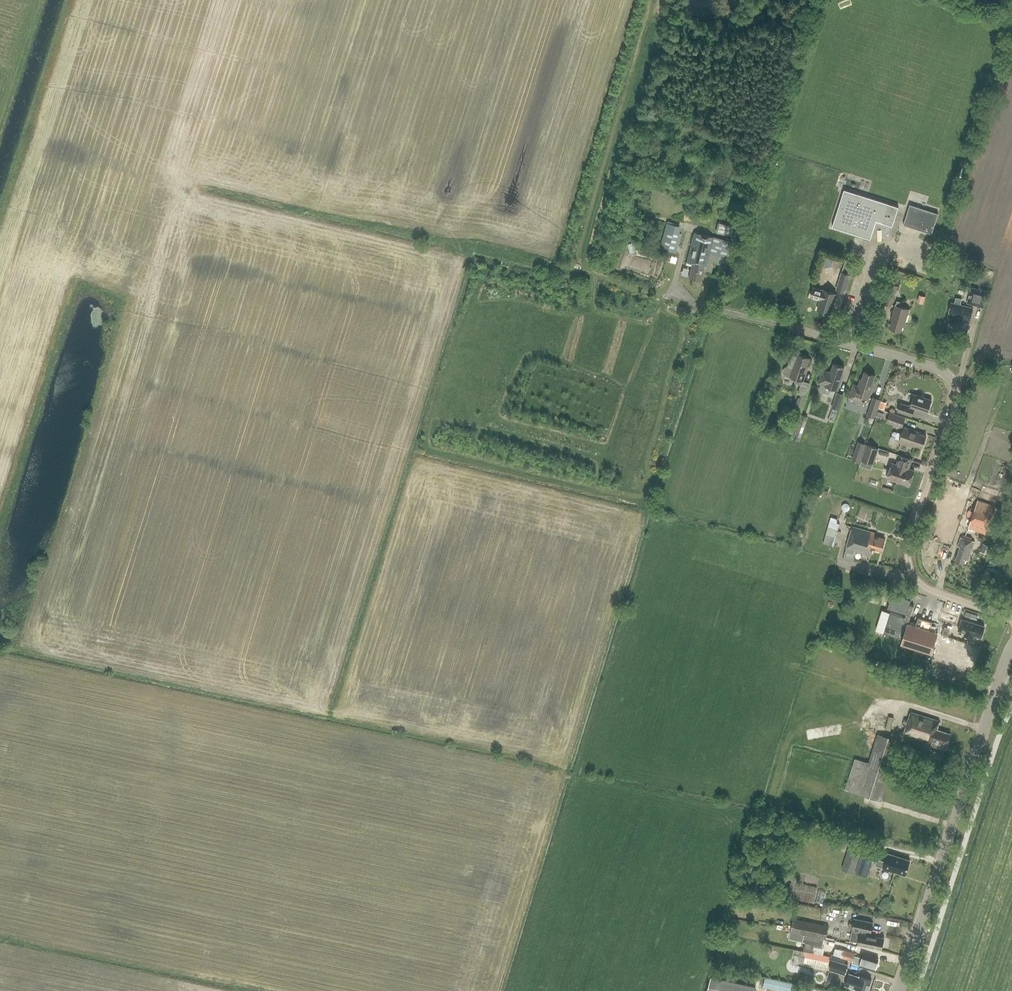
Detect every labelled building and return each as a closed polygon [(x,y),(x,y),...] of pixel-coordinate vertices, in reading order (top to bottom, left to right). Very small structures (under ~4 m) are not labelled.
[(954,197),(959,183),(953,181),(949,195),(954,197)] [(890,235),(899,207),(845,190),(833,227),(871,239),(872,236),(890,235)] [(954,200),(947,199),(945,207),(953,208),(954,200)] [(932,233),(938,213),(910,204),(904,224),(932,233)] [(734,235),(737,225),(722,221),(719,231),(734,235)] [(666,229),(660,249),(675,253),(681,233),(666,229)] [(705,272),(714,237),(694,232),(687,262),(693,264),(689,277),(700,280),(702,271),(705,272)] [(714,237),(705,272),(711,273),(713,263),(726,266),(732,242),(714,237)] [(842,272),(836,289),(845,291),(851,274),(849,274),(853,262),(846,260),(842,272)] [(975,268),(967,265),(964,275),(973,277),(975,268)] [(891,283),(884,304),(892,306),(898,285),(891,283)] [(824,290),(814,287),(811,296),(821,299),(818,309),(831,313),(837,293),(824,289),(824,290)] [(984,308),(988,292),(972,287),(968,304),(984,308)] [(893,319),(890,327),(901,331),(903,323),(905,323),(909,309),(900,306),(901,302),(897,301),(896,304),(891,319),(893,319)] [(967,332),(972,311),(973,307),(952,302),(949,316),(956,318),(954,329),(967,332)] [(798,356),(793,354),(791,360),(790,360),(788,366),(784,368),(784,371),(786,375),(796,378),(795,382),(801,384),(798,394),(799,394),(786,431),(792,434),(810,383),(803,381),(808,366),(807,365),(810,358),(799,354),(798,356)] [(842,375),(844,367),(834,363),(831,371),(823,368),(818,383),(821,384),(820,389),(821,391),(828,394),(830,393),(832,387),(838,390),(843,375),(842,375)] [(873,383),(875,375),(865,372),(863,379),(861,379),(859,385),(853,383),(848,398),(861,402),(862,400),(865,401),(867,397),(869,398),(874,383),(873,383)] [(839,410),(844,394),(837,392),(832,407),(839,410)] [(928,412),(932,400),(915,394),(911,406),(901,402),(898,411),(912,415),(915,408),(928,412)] [(875,418),(881,399),(873,397),(867,415),(875,418)] [(902,427),(906,417),(890,412),(887,422),(902,427)] [(800,441),(808,417),(802,415),(793,439),(800,441)] [(922,447),(926,435),(918,433),(919,431),(904,426),(900,441),(914,446),(915,444),(922,447)] [(859,461),(864,448),(865,444),(859,441),(854,456),(848,454),(847,457),(859,461)] [(873,463),(878,448),(867,444),(862,459),(873,463)] [(909,468),(912,460),(900,455),(896,464),(892,462),(887,477),(909,485),(915,470),(909,468)] [(968,527),(986,533),(995,506),(978,500),(968,527)] [(862,505),(859,517),(871,521),(875,509),(862,505)] [(826,542),(835,545),(843,518),(834,515),(826,542)] [(881,551),(885,538),(875,535),(876,532),(853,526),(844,558),(854,561),(856,551),(871,556),(873,549),(881,551)] [(971,539),(971,537),(965,535),(964,538),(961,536),(958,546),(960,547),(956,560),(964,562),(965,560),(968,561),(974,541),(971,539)] [(988,554),(991,546),(983,543),(980,552),(988,554)] [(872,588),(870,595),(882,599),(885,592),(872,588)] [(909,620),(914,606),(909,604),(911,600),(892,594),(888,608),(906,614),(905,617),(890,612),(884,632),(899,637),(900,635),(904,636),(902,643),(931,652),(937,632),(935,632),(936,629),(930,627),(932,622),(918,618),(916,622),(909,620)] [(872,610),(870,616),(882,620),(884,614),(872,610)] [(940,619),(956,625),(959,617),(942,611),(940,619)] [(981,637),(985,625),(962,618),(958,630),(965,632),(965,634),(974,637),(975,635),(981,637)] [(947,745),(951,733),(937,729),(940,721),(910,711),(903,733),(926,740),(926,743),(922,742),(919,751),(925,753),(929,741),(932,742),(932,744),(939,746),(940,743),(947,745)] [(855,757),(845,789),(882,800),(900,740),(877,733),(876,736),(868,761),(855,757)] [(854,872),(855,869),(860,854),(853,851),(849,850),(843,868),(854,872)] [(906,874),(910,860),(888,853),(886,861),(877,858),(875,865),(896,871),(906,874)] [(867,876),(873,858),(862,854),(855,872),(867,876)] [(881,950),(884,937),(876,935),(871,934),(874,922),(855,918),(850,940),(859,942),(858,944),(881,950)] [(826,938),(828,926),(794,919),(791,931),(810,935),(824,938),(826,938)] [(822,945),(824,938),(810,935),(791,931),(790,939),(805,942),(803,950),(812,952),(814,944),(822,945)] [(844,949),(841,957),(853,960),(853,963),(860,965),(859,965),(875,970),(879,958),(863,954),(862,959),(854,956),(855,953),(844,949)] [(830,956),(806,951),(804,963),(828,968),(830,956)] [(845,975),(849,964),(833,959),(830,970),(845,975)] [(872,980),(849,972),(845,986),(862,990),(868,990),(872,980)] [(708,990),(754,990),(755,986),(729,980),(711,975),(708,990)] [(791,990),(798,990),(800,982),(768,975),(766,985),(791,990)]
